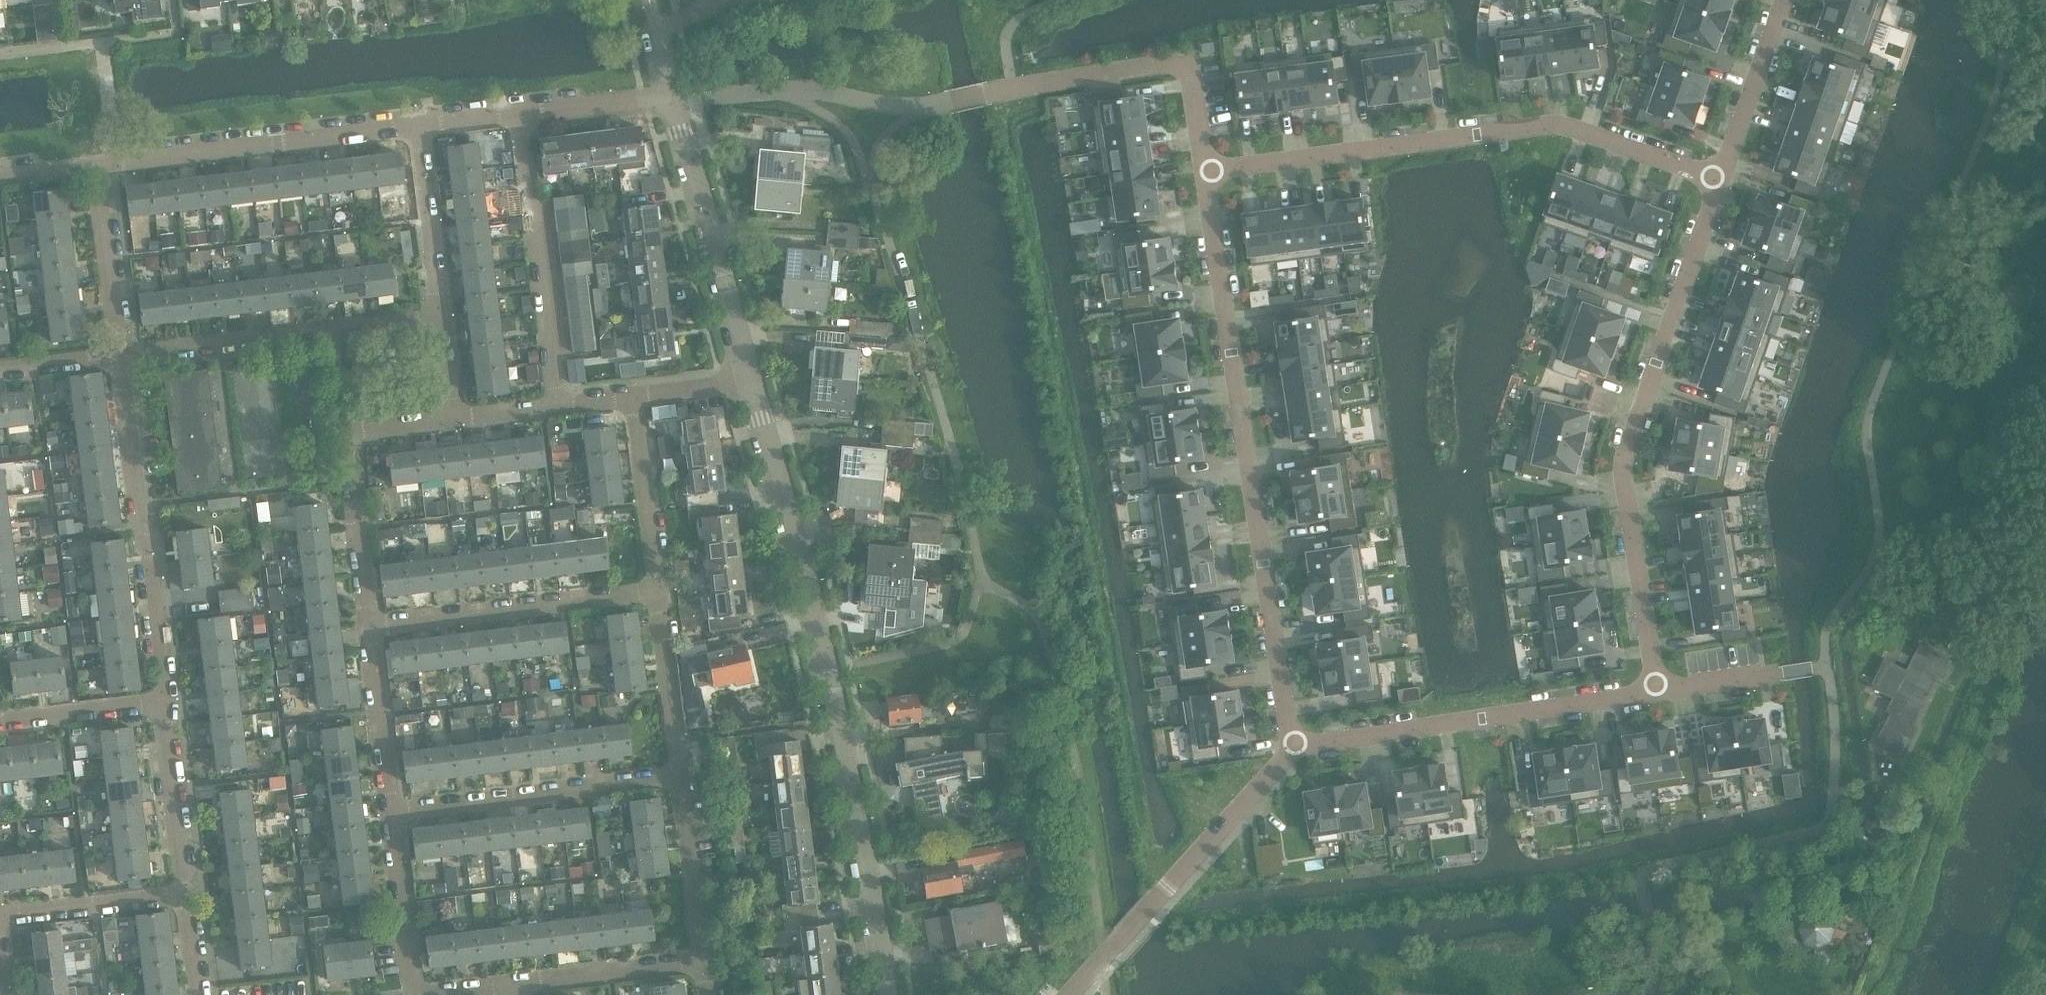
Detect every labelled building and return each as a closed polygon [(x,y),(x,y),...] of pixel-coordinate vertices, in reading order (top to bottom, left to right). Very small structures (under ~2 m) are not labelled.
[(116,16),(132,14),(133,23),(162,19),(161,9),(156,9),(155,0),(114,0),(116,16)] [(228,0),(200,0),(201,11),(221,8),(220,4),(229,3),(228,0)] [(1520,9),(1519,0),(1503,0),(1504,12),(1520,9)] [(1678,6),(1728,23),(1731,14),(1731,13),(1735,0),(1680,0),(1678,6)] [(1828,5),(1829,5),(1881,24),(1889,0),(1830,0),(1828,5)] [(1829,5),(1820,29),(1848,39),(1843,50),(1868,59),(1873,45),(1864,42),(1871,22),(1880,25),(1881,24),(1829,5)] [(1725,33),(1728,23),(1678,6),(1664,46),(1689,55),(1693,43),(1717,52),(1724,33),(1725,33)] [(1595,31),(1606,30),(1605,22),(1593,23),(1593,19),(1568,22),(1575,72),(1600,69),(1597,47),(1596,39),(1595,31)] [(1568,22),(1546,25),(1552,75),(1575,72),(1568,22)] [(1546,25),(1523,28),(1530,78),(1552,76),(1552,75),(1546,25)] [(1505,82),(1530,78),(1523,28),(1498,32),(1505,82)] [(1596,39),(1607,38),(1606,30),(1595,31),(1596,39)] [(1233,49),(1232,37),(1224,39),(1225,50),(1233,49)] [(1596,39),(1597,47),(1609,46),(1607,38),(1596,39)] [(1437,44),(1395,50),(1402,103),(1412,101),(1412,100),(1432,98),(1428,72),(1441,71),(1437,44)] [(1391,104),(1402,103),(1395,50),(1352,56),(1356,82),(1368,81),(1372,106),(1391,103),(1391,104)] [(1650,86),(1702,104),(1710,81),(1683,71),(1687,60),(1662,51),(1650,86)] [(1332,54),(1307,58),(1314,108),(1339,104),(1336,83),(1335,75),(1334,67),(1346,66),(1345,57),(1333,59),(1332,54)] [(1816,60),(1808,84),(1855,100),(1864,76),(1856,74),(1849,71),(1841,69),(1845,57),(1837,55),(1833,66),(1816,60)] [(1845,57),(1841,69),(1849,71),(1852,60),(1845,57)] [(1292,111),(1314,108),(1307,58),(1285,61),(1292,111)] [(1852,60),(1849,71),(1856,74),(1860,63),(1852,60)] [(1292,111),(1285,61),(1262,64),(1269,114),(1292,111)] [(1860,63),(1856,74),(1864,76),(1868,65),(1860,63)] [(1244,117),(1269,114),(1262,64),(1261,64),(1262,73),(1239,77),(1241,91),(1237,91),(1238,103),(1242,103),(1244,117)] [(1346,66),(1334,67),(1335,75),(1347,73),(1346,66)] [(1347,73),(1335,75),(1336,83),(1348,81),(1347,73)] [(1807,83),(1800,105),(1848,122),(1855,100),(1808,84),(1807,83)] [(1650,86),(1637,122),(1662,130),(1666,119),(1694,128),(1695,124),(1702,105),(1702,104),(1650,86)] [(1115,91),(1117,103),(1125,101),(1123,89),(1123,90),(1115,91)] [(1117,103),(1115,91),(1107,92),(1109,104),(1117,103)] [(1099,93),(1101,105),(1103,104),(1109,104),(1107,92),(1099,93)] [(1117,103),(1109,104),(1101,105),(1099,93),(1092,94),(1091,94),(1097,131),(1147,123),(1143,99),(1125,101),(1117,103)] [(1800,105),(1793,127),(1840,143),(1848,122),(1800,105)] [(1097,131),(1100,153),(1150,146),(1147,123),(1097,131)] [(1793,127),(1785,148),(1833,165),(1840,143),(1793,127)] [(615,131),(618,164),(644,160),(640,128),(615,131)] [(618,164),(615,131),(589,134),(593,167),(618,164)] [(589,134),(565,138),(569,170),(593,167),(589,134)] [(799,150),(831,153),(832,139),(801,137),(799,150)] [(569,170),(565,138),(539,141),(543,173),(569,170)] [(447,148),(450,174),(480,170),(477,144),(447,148)] [(1154,168),(1150,146),(1100,153),(1104,176),(1154,168)] [(1785,148),(1777,172),(1800,180),(1795,191),(1821,200),(1833,165),(1785,148)] [(375,157),(379,187),(404,184),(400,154),(375,157)] [(760,182),(800,185),(803,157),(762,154),(760,182)] [(350,160),(354,190),(379,187),(375,157),(350,160)] [(325,163),(329,193),(354,190),(350,160),(325,163)] [(301,166),(304,196),(329,193),(325,163),(301,166)] [(304,196),(301,166),(276,169),(280,199),(304,196)] [(1154,168),(1104,176),(1104,177),(1113,176),(1117,196),(1107,198),(1157,191),(1154,168)] [(251,172),(255,202),(280,199),(276,169),(251,172)] [(480,170),(450,174),(453,198),(483,195),(480,170)] [(251,172),(226,175),(230,205),(255,202),(251,172)] [(226,175),(201,178),(205,208),(230,205),(226,175)] [(1568,233),(1584,185),(1560,177),(1544,224),(1568,233)] [(201,178),(177,181),(180,211),(205,208),(201,178)] [(180,211),(177,181),(151,185),(155,215),(180,211)] [(800,185),(760,182),(757,209),(797,213),(800,185)] [(155,215),(151,185),(126,188),(129,218),(155,215)] [(1584,185),(1568,233),(1589,240),(1606,193),(1584,185)] [(33,194),(37,220),(68,216),(65,190),(33,194)] [(1107,198),(1111,223),(1161,216),(1157,191),(1107,198)] [(1606,193),(1589,240),(1590,241),(1592,236),(1611,243),(1610,247),(1611,248),(1627,200),(1606,193)] [(453,198),(456,223),(486,220),(483,195),(453,198)] [(554,200),(556,211),(584,208),(582,196),(554,200)] [(1760,202),(1753,222),(1805,240),(1818,204),(1793,196),(1789,207),(1762,198),(1760,202)] [(1627,200),(1611,248),(1632,255),(1649,208),(1649,207),(1627,200)] [(1366,228),(1370,227),(1369,215),(1365,215),(1363,201),(1338,204),(1345,255),(1370,251),(1366,228)] [(1345,255),(1338,204),(1316,207),(1322,258),(1345,255)] [(623,210),(626,236),(658,232),(655,206),(623,210)] [(1300,261),(1322,258),(1316,207),(1315,207),(1315,208),(1293,211),(1300,261)] [(556,211),(557,222),(585,219),(584,208),(556,211)] [(1649,208),(1632,255),(1656,263),(1663,241),(1667,243),(1671,231),(1668,230),(1672,216),(1649,208)] [(1277,264),(1300,261),(1293,211),(1270,214),(1277,264)] [(1247,231),(1243,232),(1245,244),(1249,244),(1252,267),(1277,264),(1270,214),(1246,217),(1247,231)] [(37,220),(40,244),(71,240),(68,216),(37,220)] [(586,229),(585,219),(557,222),(559,233),(586,229)] [(456,223),(459,248),(489,244),(486,220),(456,223)] [(1084,223),(1086,235),(1102,233),(1100,221),(1084,223)] [(1753,222),(1745,245),(1772,255),(1768,267),(1793,275),(1805,240),(1753,222)] [(827,236),(859,239),(860,226),(828,223),(827,236)] [(559,233),(560,244),(588,240),(586,229),(559,233)] [(400,233),(404,264),(413,263),(409,232),(400,233)] [(626,236),(629,261),(662,257),(658,232),(626,236)] [(1120,273),(1174,265),(1170,240),(1142,245),(1140,232),(1114,236),(1120,273)] [(859,239),(827,236),(826,248),(858,251),(859,239)] [(9,240),(11,248),(25,246),(24,237),(9,240)] [(74,264),(71,240),(40,244),(43,268),(74,264)] [(560,244),(561,255),(589,252),(588,240),(560,244)] [(489,244),(459,248),(463,273),(492,269),(489,244)] [(25,246),(11,248),(12,257),(26,255),(25,246)] [(1554,270),(1560,255),(1549,251),(1543,266),(1554,270)] [(561,255),(563,266),(590,262),(589,252),(561,255)] [(787,280),(827,284),(837,285),(839,262),(829,261),(830,256),(790,253),(787,280)] [(662,257),(629,261),(632,286),(665,282),(662,257)] [(590,262),(563,266),(564,277),(586,274),(592,274),(590,262)] [(43,268),(46,292),(77,289),(74,264),(43,268)] [(364,269),(368,298),(395,295),(391,265),(364,269)] [(1125,311),(1152,306),(1150,294),(1178,290),(1177,286),(1178,286),(1175,265),(1174,265),(1120,273),(1125,311)] [(1575,280),(1578,272),(1567,268),(1564,276),(1575,280)] [(368,298),(364,269),(338,272),(342,302),(368,298)] [(492,269),(463,273),(466,298),(495,294),(492,269)] [(1741,275),(1733,299),(1780,316),(1793,280),(1768,271),(1763,283),(1741,275)] [(314,275),(317,305),(342,302),(338,272),(314,275)] [(1575,280),(1587,284),(1589,276),(1578,272),(1575,280)] [(586,274),(564,277),(566,289),(588,287),(586,274)] [(314,275),(289,278),(292,308),(317,305),(314,275)] [(1362,293),(1360,277),(1348,279),(1350,295),(1362,293)] [(292,308),(289,278),(264,281),(268,311),(292,308)] [(827,284),(787,280),(785,308),(825,311),(827,284)] [(239,284),(243,314),(268,311),(264,281),(239,284)] [(632,286),(635,311),(668,307),(665,282),(632,286)] [(1607,291),(1618,295),(1621,287),(1610,283),(1607,291)] [(243,314),(239,284),(214,287),(218,317),(243,314)] [(214,287),(189,290),(193,320),(218,317),(214,287)] [(566,289),(567,302),(589,299),(588,287),(566,289)] [(1630,299),(1632,291),(1621,287),(1618,295),(1630,299)] [(1328,298),(1340,296),(1338,288),(1327,290),(1328,298)] [(46,292),(49,317),(80,313),(77,289),(46,292)] [(608,314),(606,298),(605,289),(593,291),(596,315),(608,314)] [(189,290),(165,293),(168,323),(193,320),(189,290)] [(1315,292),(1316,300),(1328,298),(1327,290),(1315,292)] [(1581,291),(1567,331),(1617,349),(1620,339),(1619,339),(1626,320),(1602,311),(1606,300),(1581,291)] [(168,323),(165,293),(139,296),(143,326),(168,323)] [(466,298),(469,323),(499,319),(495,294),(466,298)] [(1282,297),(1283,305),(1295,303),(1294,295),(1282,297)] [(1283,305),(1282,297),(1270,299),(1271,307),(1283,305)] [(567,302),(569,315),(591,312),(589,299),(567,302)] [(1732,299),(1725,320),(1725,321),(1773,337),(1773,336),(1769,335),(1776,315),(1780,317),(1780,316),(1733,299),(1732,299)] [(1360,301),(1337,301),(1337,314),(1360,314),(1360,301)] [(1326,306),(1318,307),(1320,319),(1312,320),(1304,321),(1296,323),(1278,325),(1281,350),(1331,343),(1326,306)] [(668,307),(635,311),(639,336),(671,332),(668,307)] [(1320,319),(1318,307),(1310,308),(1312,320),(1320,319)] [(1312,320),(1310,308),(1302,310),(1304,321),(1312,320)] [(1302,310),(1294,311),(1296,323),(1304,321),(1302,310)] [(9,343),(5,312),(0,312),(0,344),(9,343)] [(569,315),(570,328),(592,325),(591,312),(569,315)] [(1137,358),(1185,351),(1184,340),(1183,341),(1180,321),(1154,325),(1153,312),(1126,316),(1129,332),(1133,331),(1137,358)] [(80,313),(49,317),(52,343),(83,339),(80,313)] [(499,319),(469,323),(472,347),(502,344),(499,319)] [(855,334),(887,338),(888,325),(856,321),(855,334)] [(1725,321),(1718,342),(1765,359),(1773,337),(1725,321)] [(570,328),(572,340),(594,337),(592,325),(570,328)] [(1567,331),(1553,372),(1578,380),(1582,368),(1606,377),(1612,358),(1613,358),(1617,349),(1567,331)] [(671,332),(639,336),(642,361),(674,357),(671,332)] [(815,379),(854,382),(857,347),(886,350),(887,338),(855,334),(846,334),(844,353),(817,351),(815,379)] [(594,337),(572,340),(573,353),(596,350),(594,337)] [(1718,342),(1710,364),(1758,380),(1765,359),(1718,342)] [(1331,344),(1331,343),(1281,350),(1284,373),(1335,365),(1335,364),(1330,365),(1327,344),(1331,344)] [(472,347),(475,372),(505,368),(502,344),(472,347)] [(1185,351),(1137,358),(1142,385),(1137,386),(1139,401),(1165,397),(1164,385),(1189,381),(1186,361),(1187,361),(1185,351)] [(573,381),(587,379),(585,358),(570,359),(573,381)] [(1710,364),(1702,387),(1719,393),(1715,405),(1723,407),(1727,396),(1734,399),(1742,401),(1749,404),(1758,380),(1710,364)] [(1335,365),(1284,373),(1285,373),(1288,395),(1338,388),(1335,365)] [(505,368),(475,372),(478,398),(508,394),(505,368)] [(166,378),(180,493),(222,488),(218,457),(224,457),(223,447),(217,448),(212,413),(218,412),(217,403),(211,403),(207,373),(166,378)] [(70,378),(73,403),(104,399),(101,374),(70,378)] [(854,382),(815,379),(812,407),(818,408),(818,407),(832,409),(832,413),(838,413),(838,416),(851,417),(852,410),(854,382)] [(1338,388),(1288,395),(1292,418),(1342,410),(1341,409),(1332,411),(1329,390),(1338,389),(1338,388)] [(1543,391),(1533,433),(1584,445),(1587,435),(1586,435),(1590,415),(1565,409),(1568,397),(1543,391)] [(3,396),(7,428),(33,424),(29,393),(3,396)] [(1727,396),(1723,407),(1730,410),(1734,399),(1727,396)] [(104,399),(73,403),(76,428),(107,424),(104,399)] [(1734,399),(1730,410),(1738,413),(1742,401),(1734,399)] [(1742,401),(1738,413),(1746,415),(1749,404),(1742,401)] [(677,403),(654,406),(656,417),(679,414),(677,403)] [(1140,407),(1146,444),(1201,436),(1198,415),(1197,415),(1197,411),(1168,415),(1166,403),(1140,407)] [(1342,410),(1292,418),(1296,443),(1319,439),(1321,451),(1347,447),(1342,410)] [(1680,421),(1676,446),(1730,456),(1737,419),(1711,414),(1709,426),(1680,421)] [(683,420),(686,446),(718,442),(715,416),(683,420)] [(883,433),(914,436),(915,423),(884,420),(883,433)] [(110,449),(107,424),(76,428),(79,453),(110,449)] [(925,424),(924,436),(932,437),(933,425),(925,424)] [(583,432),(587,458),(617,454),(613,428),(583,432)] [(842,478),(882,482),(885,446),(913,449),(914,436),(883,433),(882,444),(872,444),(871,447),(865,446),(865,451),(844,449),(842,478)] [(1533,433),(1523,474),(1549,480),(1551,468),(1576,474),(1581,455),(1582,455),(1584,445),(1533,433)] [(1204,461),(1200,436),(1146,444),(1151,481),(1178,477),(1176,465),(1204,461)] [(516,440),(519,470),(545,467),(541,437),(516,440)] [(658,439),(659,449),(671,448),(670,437),(658,439)] [(516,440),(491,443),(495,473),(519,470),(516,440)] [(722,467),(718,442),(686,446),(689,471),(722,467)] [(466,447),(470,476),(495,473),(491,443),(466,447)] [(551,447),(553,462),(571,460),(569,445),(551,447)] [(1672,467),(1672,471),(1700,476),(1698,488),(1724,493),(1730,456),(1676,446),(1672,467)] [(441,450),(445,479),(470,476),(466,447),(441,450)] [(671,448),(659,449),(661,459),(672,457),(671,448)] [(11,457),(10,449),(0,450),(0,458),(11,457)] [(110,449),(79,453),(82,478),(114,474),(110,449)] [(417,453),(420,483),(445,479),(441,450),(417,453)] [(420,483),(417,453),(388,456),(392,486),(420,483)] [(1353,490),(1347,453),(1321,457),(1323,470),(1294,474),(1295,478),(1294,478),(1298,499),(1353,490)] [(617,454),(587,458),(590,483),(620,479),(617,454)] [(686,497),(687,509),(717,505),(716,493),(725,492),(722,467),(689,471),(692,496),(686,497)] [(14,470),(14,480),(30,479),(29,469),(14,470)] [(1127,488),(1144,485),(1142,473),(1125,475),(1127,488)] [(82,478),(85,502),(117,498),(114,474),(82,478)] [(882,482),(842,478),(839,505),(856,507),(854,527),(865,527),(866,514),(878,515),(879,509),(882,482)] [(620,479),(590,483),(593,508),(623,504),(620,479)] [(1180,483),(1172,485),(1173,496),(1182,495),(1180,483)] [(1166,498),(1173,496),(1172,485),(1164,486),(1166,498)] [(1157,524),(1207,517),(1203,492),(1182,495),(1173,496),(1166,498),(1164,486),(1156,487),(1158,499),(1153,500),(1157,524)] [(371,489),(375,520),(384,519),(380,487),(371,489)] [(1353,490),(1298,499),(1302,524),(1330,519),(1332,532),(1358,528),(1353,490)] [(9,522),(6,497),(0,498),(0,523),(9,522)] [(117,498),(85,502),(89,527),(120,523),(117,498)] [(240,508),(239,498),(208,502),(209,511),(240,508)] [(1728,498),(1721,499),(1722,511),(1726,511),(1730,511),(1728,498)] [(1721,499),(1713,501),(1714,512),(1722,511),(1721,499)] [(1713,501),(1705,502),(1707,514),(1714,512),(1713,501)] [(1699,515),(1681,517),(1685,542),(1734,535),(1734,534),(1729,534),(1726,511),(1722,511),(1714,512),(1707,514),(1705,502),(1697,503),(1699,515)] [(299,508),(302,533),(327,530),(324,504),(299,508)] [(717,505),(687,509),(689,520),(702,519),(705,545),(738,541),(735,514),(719,517),(717,505)] [(1555,505),(1529,509),(1535,546),(1589,537),(1585,512),(1557,517),(1555,505)] [(1157,524),(1160,547),(1210,539),(1207,517),(1157,524)] [(909,532),(941,535),(942,521),(911,518),(909,532)] [(0,523),(0,548),(12,546),(9,522),(0,523)] [(427,526),(430,550),(435,549),(437,541),(445,540),(443,524),(427,526)] [(404,542),(403,527),(381,529),(382,544),(404,542)] [(176,533),(180,561),(210,557),(206,529),(176,533)] [(327,530),(302,533),(304,558),(330,554),(327,530)] [(941,535),(909,532),(908,544),(940,547),(941,535)] [(943,535),(942,547),(960,548),(961,536),(943,535)] [(1312,575),(1313,585),(1366,577),(1359,535),(1333,539),(1335,551),(1310,555),(1313,575),(1312,575)] [(1685,542),(1684,542),(1687,565),(1688,565),(1738,557),(1734,535),(1685,542)] [(1589,537),(1535,546),(1541,583),(1567,579),(1565,566),(1593,562),(1592,558),(1593,558),(1590,537),(1589,537)] [(1160,547),(1164,569),(1213,562),(1214,562),(1210,539),(1160,547)] [(91,544),(94,569),(125,565),(122,540),(91,544)] [(579,543),(583,573),(608,570),(605,540),(579,543)] [(705,545),(708,570),(741,565),(738,541),(705,545)] [(583,573),(579,543),(554,546),(558,576),(583,573)] [(869,577),(909,580),(912,552),(899,550),(900,545),(892,545),(892,550),(872,548),(869,577)] [(15,570),(12,546),(0,548),(0,572),(15,570)] [(529,549),(533,579),(558,576),(554,546),(529,549)] [(533,579),(529,549),(504,552),(508,582),(533,579)] [(504,552),(480,555),(483,585),(508,582),(504,552)] [(304,558),(307,582),(333,579),(330,554),(304,558)] [(455,558),(459,588),(483,585),(480,555),(455,558)] [(210,557),(180,561),(183,589),(213,585),(210,557)] [(1738,557),(1688,565),(1692,587),(1741,580),(1738,557)] [(455,558),(430,561),(434,591),(459,588),(455,558)] [(405,564),(409,594),(434,591),(430,561),(405,564)] [(674,563),(675,574),(687,572),(686,561),(674,563)] [(1217,587),(1213,562),(1164,569),(1167,594),(1217,587)] [(409,594),(405,564),(380,568),(383,598),(409,594)] [(46,565),(46,582),(61,581),(60,565),(46,565)] [(125,565),(94,569),(97,594),(128,590),(125,565)] [(741,565),(708,570),(711,594),(744,590),(741,565)] [(18,595),(15,570),(0,572),(0,597),(18,595)] [(687,572),(675,574),(676,582),(688,581),(687,572)] [(64,574),(67,594),(76,593),(73,573),(64,574)] [(909,580),(869,577),(866,604),(887,606),(887,610),(894,611),(894,607),(907,608),(909,580)] [(1372,620),(1366,577),(1313,585),(1315,596),(1316,596),(1319,615),(1344,611),(1346,624),(1372,620)] [(307,582),(310,608),(336,605),(333,579),(307,582)] [(1741,580),(1692,587),(1695,610),(1735,604),(1732,582),(1741,581),(1741,580)] [(1568,584),(1542,588),(1548,631),(1601,622),(1599,612),(1598,612),(1595,593),(1570,597),(1568,584)] [(1540,587),(1522,588),(1522,602),(1540,602),(1540,587)] [(219,592),(221,614),(254,609),(252,588),(219,592)] [(40,592),(41,600),(60,598),(59,590),(40,592)] [(131,615),(128,590),(97,594),(100,619),(131,615)] [(744,590),(711,594),(713,609),(709,610),(710,620),(709,620),(710,632),(742,628),(740,616),(747,615),(744,590)] [(0,597),(0,623),(21,620),(18,595),(0,597)] [(1143,598),(1145,606),(1156,604),(1155,596),(1143,598)] [(66,599),(69,618),(79,617),(77,597),(66,599)] [(1197,604),(1171,608),(1176,645),(1231,637),(1228,616),(1227,612),(1199,617),(1197,604)] [(1735,604),(1695,610),(1699,634),(1722,631),(1724,643),(1750,639),(1748,626),(1739,627),(1735,604)] [(336,605),(310,608),(313,633),(339,629),(336,605)] [(607,617),(610,643),(640,639),(636,614),(607,617)] [(901,627),(932,630),(934,617),(902,614),(901,627)] [(100,619),(103,644),(134,640),(131,615),(100,619)] [(198,621),(201,646),(231,642),(228,617),(198,621)] [(1601,622),(1548,631),(1548,632),(1558,630),(1562,656),(1553,658),(1555,673),(1581,669),(1579,656),(1604,652),(1601,633),(1602,633),(1601,622)] [(539,626),(543,656),(568,653),(564,623),(539,626)] [(514,629),(518,659),(543,656),(539,626),(514,629)] [(1324,671),(1379,663),(1379,662),(1369,663),(1366,642),(1375,641),(1373,626),(1347,630),(1349,642),(1321,646),(1321,650),(1324,671)] [(51,629),(53,647),(68,645),(66,627),(51,629)] [(342,654),(339,629),(313,633),(316,657),(342,654)] [(489,632),(493,662),(518,659),(514,629),(489,632)] [(493,662),(489,632),(464,635),(468,665),(493,662)] [(464,635),(440,638),(443,668),(468,665),(464,635)] [(1231,637),(1176,645),(1182,683),(1208,679),(1206,666),(1235,662),(1231,637)] [(440,638),(415,641),(418,671),(443,668),(440,638)] [(640,639),(610,643),(613,668),(643,664),(640,639)] [(134,640),(103,644),(106,669),(137,665),(134,640)] [(418,671),(415,641),(389,644),(393,674),(394,674),(396,683),(420,680),(418,671)] [(683,666),(688,665),(690,675),(710,671),(714,686),(735,681),(736,686),(754,682),(745,646),(710,654),(707,641),(679,647),(683,666)] [(201,646),(204,671),(234,667),(231,642),(201,646)] [(1886,661),(1872,688),(1894,699),(1887,713),(1892,715),(1876,747),(1903,760),(1919,729),(1915,727),(1940,677),(1944,679),(1953,661),(1922,645),(1908,672),(1886,661)] [(345,679),(342,654),(316,657),(319,682),(345,679)] [(36,661),(40,692),(66,689),(62,658),(36,661)] [(40,692),(36,661),(10,664),(14,695),(40,692)] [(1384,700),(1379,663),(1324,671),(1328,696),(1356,692),(1358,704),(1384,700)] [(643,664),(613,668),(616,693),(646,690),(643,664)] [(137,665),(106,669),(109,694),(140,690),(137,665)] [(204,671),(208,696),(237,692),(234,667),(204,671)] [(345,679),(319,682),(321,707),(349,704),(345,679)] [(1209,685),(1183,689),(1189,726),(1243,717),(1239,693),(1211,697),(1209,685)] [(237,692),(208,696),(211,721),(240,717),(237,692)] [(932,720),(929,695),(887,699),(890,726),(932,720)] [(723,716),(726,728),(750,723),(747,711),(723,716)] [(990,717),(991,733),(1021,730),(1020,715),(990,717)] [(211,721),(214,746),(243,742),(240,717),(211,721)] [(1243,717),(1189,726),(1194,763),(1220,759),(1219,746),(1247,742),(1246,738),(1247,738),(1244,717),(1243,717)] [(1746,723),(1736,725),(1744,777),(1745,777),(1743,767),(1769,763),(1771,773),(1786,771),(1782,744),(1769,746),(1766,721),(1746,724),(1746,723)] [(602,728),(606,758),(631,755),(627,725),(602,728)] [(1710,755),(1697,757),(1701,783),(1744,777),(1736,725),(1725,726),(1726,727),(1706,730),(1710,755)] [(100,732),(103,758),(135,754),(131,728),(100,732)] [(324,731),(327,756),(355,753),(352,728),(324,731)] [(602,728),(577,732),(581,761),(606,758),(602,728)] [(312,749),(324,749),(323,730),(310,731),(312,749)] [(770,758),(773,782),(802,779),(798,741),(788,742),(786,731),(755,735),(758,760),(770,758)] [(1671,732),(1650,735),(1659,790),(1696,784),(1692,758),(1679,760),(1675,731),(1671,732)] [(552,735),(556,765),(581,761),(577,732),(552,735)] [(921,804),(927,832),(945,828),(936,781),(966,777),(967,782),(970,782),(970,778),(984,777),(981,752),(989,751),(987,733),(974,734),(976,751),(955,753),(946,755),(946,752),(944,753),(942,736),(921,737),(904,739),(906,762),(895,764),(900,788),(902,788),(902,787),(912,785),(916,805),(921,804)] [(552,735),(527,738),(531,768),(556,765),(552,735)] [(1630,767),(1618,769),(1621,795),(1659,790),(1650,735),(1626,739),(1630,767)] [(503,741),(506,771),(531,768),(527,738),(503,741)] [(478,744),(482,774),(506,771),(503,741),(478,744)] [(243,742),(214,746),(217,771),(247,767),(243,742)] [(33,746),(37,777),(62,774),(59,743),(33,746)] [(478,744),(453,747),(457,777),(482,774),(478,744)] [(37,777),(33,746),(7,749),(11,780),(37,777)] [(428,750),(432,780),(457,777),(453,747),(428,750)] [(1576,749),(1566,750),(1574,803),(1616,796),(1612,770),(1600,772),(1596,747),(1576,750),(1576,749)] [(0,750),(0,781),(11,780),(7,749),(0,750)] [(432,780),(428,750),(403,753),(406,783),(432,780)] [(1540,781),(1527,783),(1531,809),(1574,803),(1566,750),(1556,752),(1556,753),(1536,756),(1540,781)] [(327,756),(330,781),(358,778),(355,753),(327,756)] [(135,754),(103,758),(106,783),(138,779),(135,754)] [(1170,763),(1171,771),(1183,770),(1181,762),(1170,763)] [(1441,766),(1421,769),(1421,770),(1429,824),(1466,819),(1462,793),(1450,794),(1445,766),(1442,767),(1441,766)] [(1400,802),(1388,804),(1392,830),(1429,824),(1421,770),(1396,774),(1400,802)] [(330,781),(333,806),(361,803),(358,778),(330,781)] [(106,783),(109,807),(141,803),(138,779),(106,783)] [(802,779),(773,782),(776,807),(805,804),(802,779)] [(1347,788),(1337,789),(1345,842),(1346,841),(1344,832),(1370,828),(1372,838),(1387,835),(1383,809),(1371,811),(1367,786),(1347,789),(1347,788)] [(1309,809),(1305,810),(1307,822),(1311,821),(1315,846),(1345,842),(1337,789),(1327,791),(1327,792),(1307,795),(1309,809)] [(220,795),(223,820),(253,816),(250,791),(220,795)] [(77,798),(79,811),(88,810),(86,797),(77,798)] [(57,801),(58,809),(70,808),(69,799),(57,801)] [(629,803),(633,828),(663,825),(659,799),(629,803)] [(109,807),(112,831),(144,827),(141,803),(109,807)] [(364,827),(361,803),(333,806),(336,831),(364,827)] [(805,804),(776,807),(779,832),(809,828),(805,804)] [(562,811),(565,841),(591,838),(587,808),(562,811)] [(537,814),(541,844),(565,841),(562,811),(537,814)] [(731,813),(733,827),(741,827),(739,812),(731,813)] [(537,814),(512,817),(516,847),(541,844),(537,814)] [(256,841),(253,816),(223,820),(226,845),(256,841)] [(487,820),(491,850),(516,847),(512,817),(487,820)] [(462,824),(466,853),(491,850),(487,820),(462,824)] [(462,824),(438,827),(441,856),(466,853),(462,824)] [(633,828),(636,853),(666,850),(663,825),(633,828)] [(144,827),(112,831),(115,855),(147,851),(144,827)] [(336,831),(338,856),(367,852),(364,827),(336,831)] [(441,856),(438,827),(412,830),(416,860),(441,856)] [(741,827),(733,827),(728,828),(729,838),(742,837),(741,827)] [(779,832),(782,857),(812,853),(809,828),(779,832)] [(743,846),(742,837),(729,838),(730,848),(735,847),(743,846)] [(259,866),(256,841),(226,845),(229,870),(259,866)] [(926,895),(927,897),(961,890),(958,874),(974,871),(973,867),(1026,857),(1023,843),(955,855),(957,864),(922,871),(924,881),(922,884),(923,892),(926,895)] [(1281,844),(1259,848),(1263,877),(1285,873),(1281,844)] [(743,846),(735,847),(737,862),(745,861),(743,846)] [(47,854),(50,885),(76,882),(72,850),(47,854)] [(666,850),(636,853),(639,879),(669,875),(666,850)] [(147,851),(115,855),(119,882),(150,878),(147,851)] [(367,852),(338,856),(341,880),(370,877),(367,852)] [(812,853),(782,857),(784,876),(776,877),(777,883),(785,882),(815,878),(812,853)] [(47,854),(22,856),(26,888),(50,885),(47,854)] [(1,891),(26,888),(22,856),(0,859),(0,878),(1,891)] [(581,864),(583,876),(595,874),(594,863),(581,864)] [(262,891),(259,866),(229,870),(232,895),(262,891)] [(370,877),(341,880),(344,906),(373,902),(370,877)] [(818,903),(815,878),(785,882),(788,906),(783,906),(785,919),(816,915),(815,904),(818,903)] [(232,895),(235,919),(265,916),(262,891),(232,895)] [(472,895),(473,903),(486,902),(485,894),(472,895)] [(956,947),(957,952),(982,948),(985,947),(1001,944),(996,918),(1002,917),(999,901),(949,911),(950,915),(925,920),(931,952),(956,947)] [(1804,944),(1818,950),(1832,944),(1832,943),(1841,946),(1846,933),(1837,929),(1838,929),(1831,915),(1817,910),(1802,916),(1797,930),(1804,944)] [(625,914),(629,944),(654,941),(650,911),(625,914)] [(136,917),(140,942),(171,938),(168,913),(136,917)] [(629,944),(625,914),(600,917),(604,947),(629,944)] [(801,930),(804,954),(834,950),(830,925),(818,927),(816,915),(785,919),(786,932),(801,930)] [(265,916),(235,919),(238,944),(268,940),(265,916)] [(575,920),(579,950),(604,947),(600,917),(575,920)] [(575,920),(551,923),(555,953),(579,950),(575,920)] [(555,953),(551,923),(526,926),(530,956),(555,953)] [(501,929),(505,959),(530,956),(526,926),(501,929)] [(476,932),(480,962),(505,959),(501,929),(476,932)] [(71,953),(83,951),(97,949),(95,940),(92,940),(61,943),(59,930),(32,934),(35,957),(62,954),(71,953)] [(452,935),(455,965),(480,962),(476,932),(452,935)] [(455,965),(452,935),(426,938),(429,969),(455,965)] [(140,942),(143,967),(174,963),(171,938),(140,942)] [(268,940),(238,944),(241,970),(271,966),(268,940)] [(347,945),(351,978),(375,975),(371,942),(347,945)] [(351,978),(347,945),(323,948),(327,981),(351,978)] [(804,954),(807,979),(837,975),(834,950),(804,954)] [(83,951),(71,953),(72,963),(84,961),(83,951)] [(35,957),(38,979),(65,976),(62,954),(35,957)] [(143,967),(146,991),(177,988),(174,963),(143,967)] [(809,994),(839,994),(837,975),(807,979),(809,994)] [(87,987),(76,989),(76,988),(67,989),(65,976),(38,979),(40,994),(88,994),(87,987)] [(763,994),(772,994),(770,983),(762,984),(763,994)] [(653,994),(684,994),(682,984),(652,988),(653,994)]
